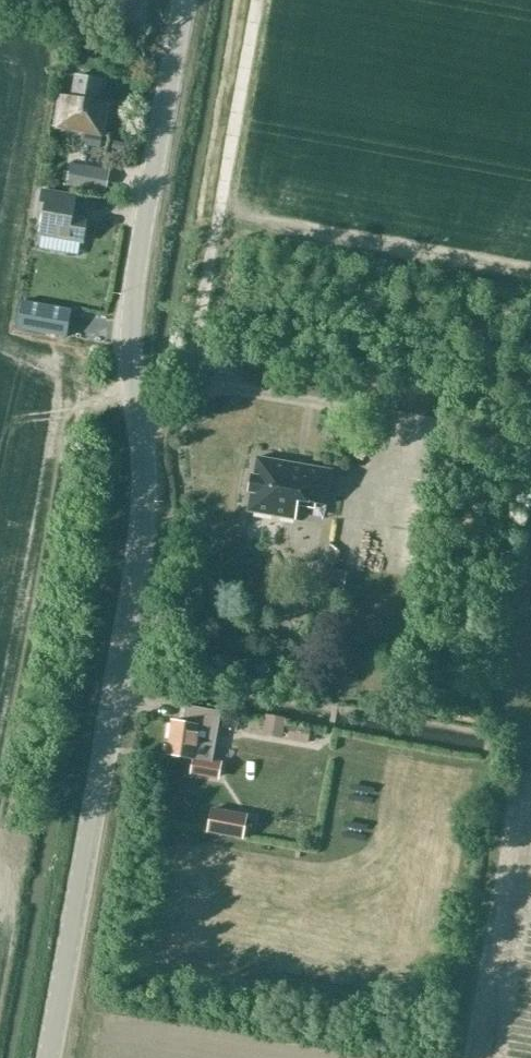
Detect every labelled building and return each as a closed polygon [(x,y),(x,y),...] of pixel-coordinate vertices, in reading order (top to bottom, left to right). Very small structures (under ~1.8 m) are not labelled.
[(70,50),(68,60),(79,62),(80,52),(70,50)] [(105,137),(111,105),(99,102),(104,80),(76,75),(72,97),(59,95),(53,128),(105,137)] [(128,144),(115,142),(113,149),(127,152),(128,144)] [(110,170),(72,165),(68,188),(107,193),(110,170)] [(84,244),(89,218),(74,216),(77,197),(42,191),(37,217),(43,218),(40,237),(84,244)] [(66,337),(71,310),(23,301),(18,328),(66,337)] [(332,470),(257,457),(254,475),(252,475),(249,492),(251,493),(248,511),(295,519),(299,501),(326,505),(332,470)] [(346,572),(324,568),(321,586),(343,590),(346,572)] [(186,722),(172,720),(167,754),(194,759),(191,772),(218,777),(221,763),(211,762),(221,710),(189,706),(186,722)] [(264,727),(284,730),(286,720),(266,716),(264,727)] [(310,738),(312,727),(291,724),(289,734),(310,738)] [(244,836),(247,815),(210,810),(207,831),(244,836)]
